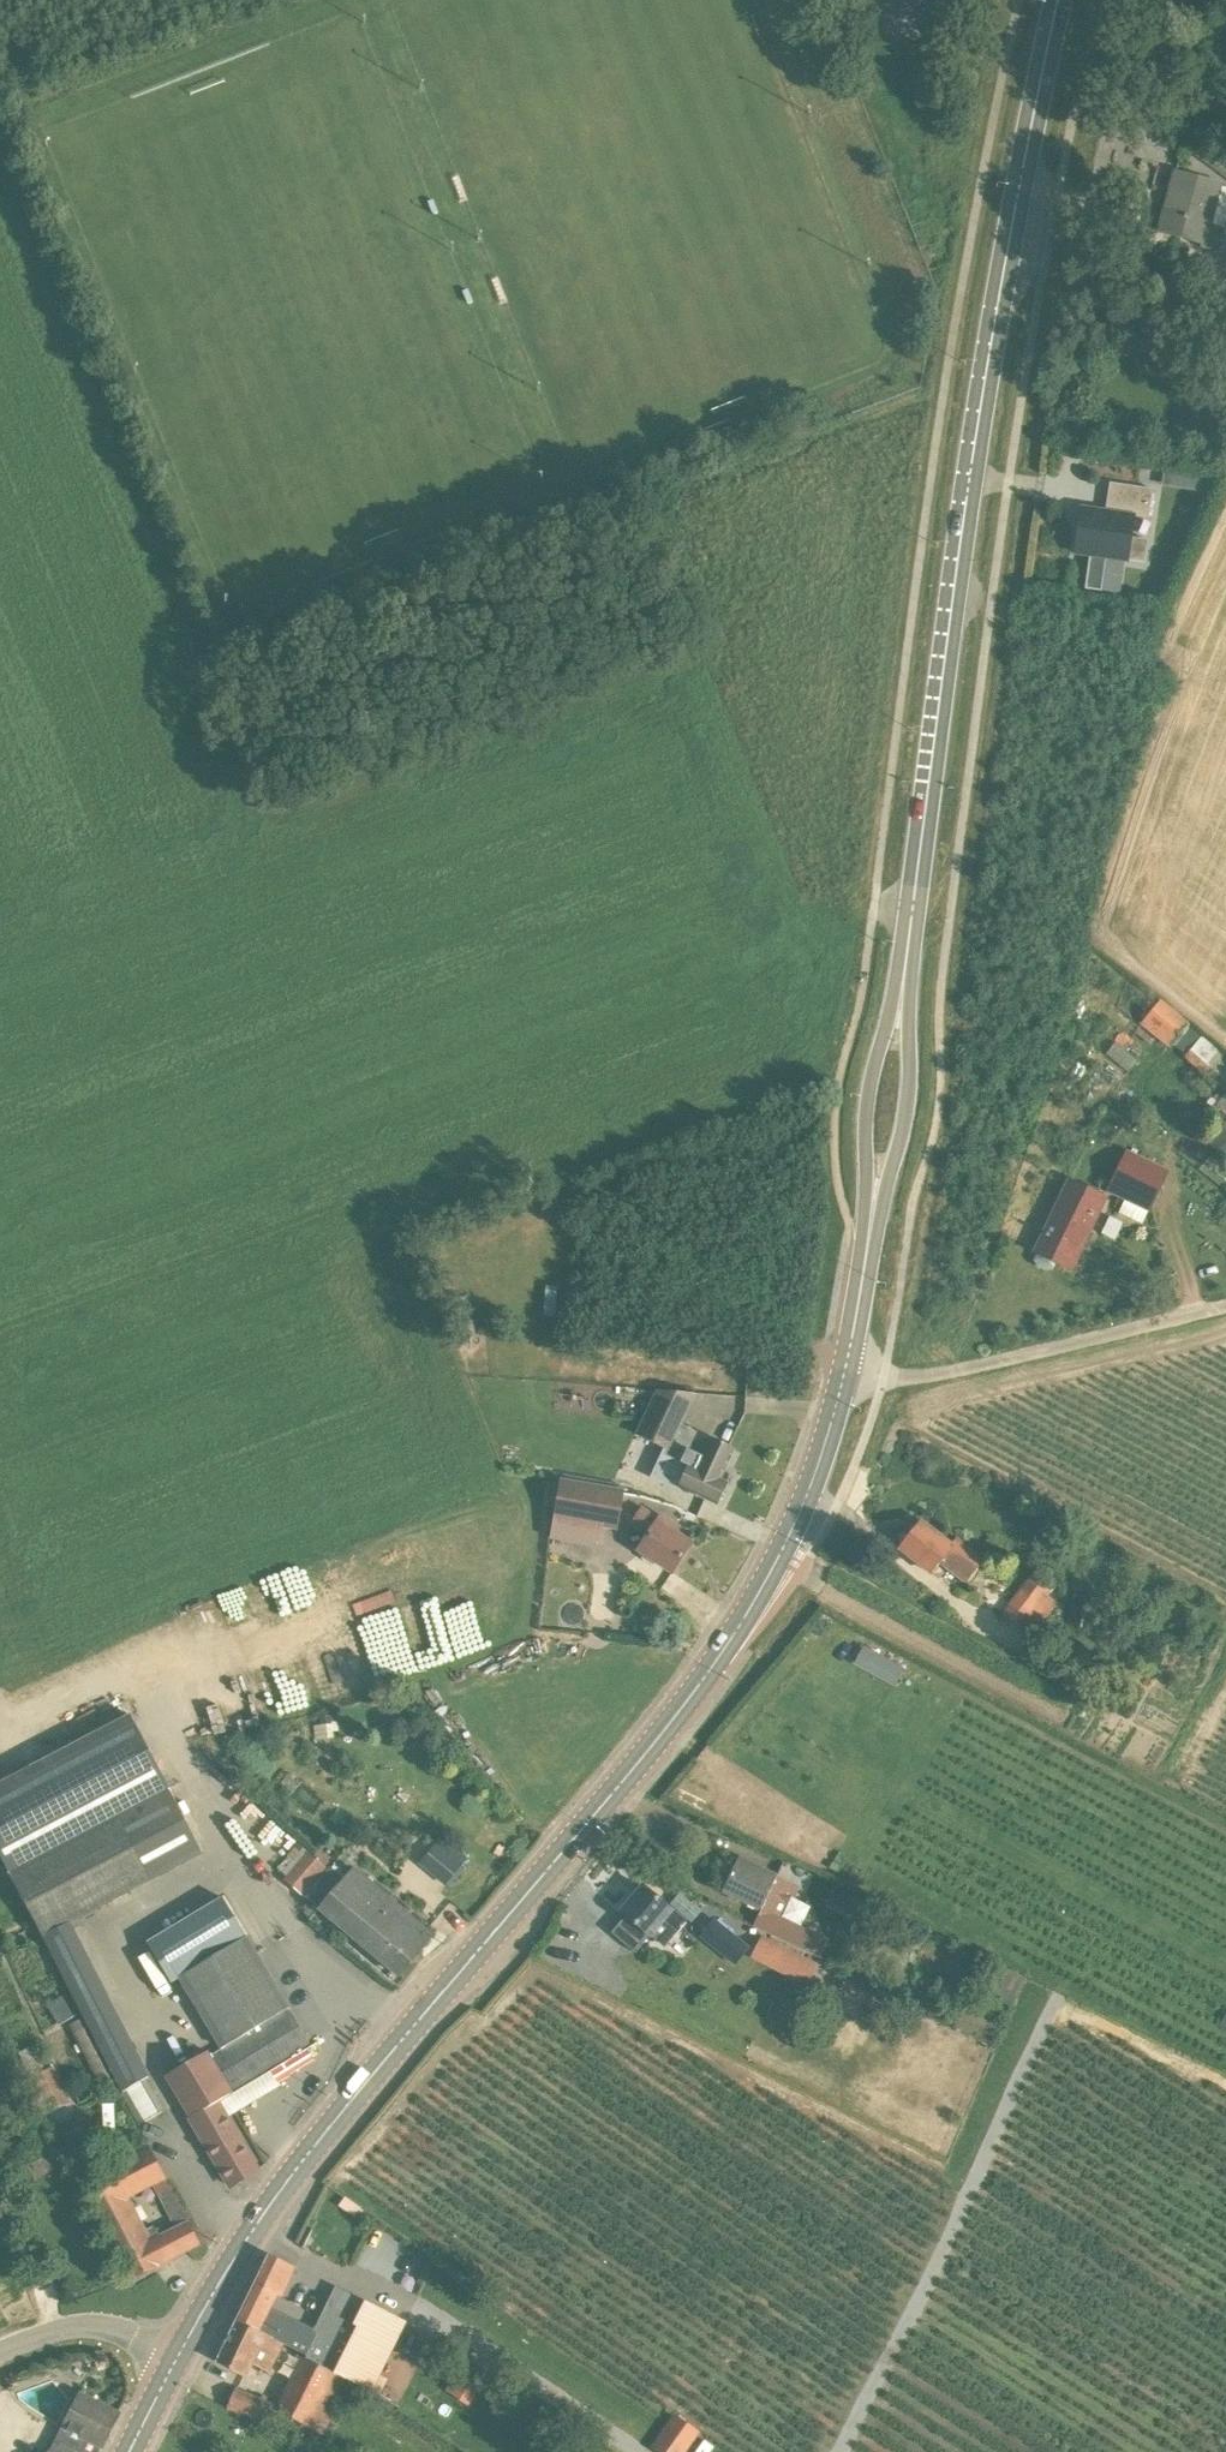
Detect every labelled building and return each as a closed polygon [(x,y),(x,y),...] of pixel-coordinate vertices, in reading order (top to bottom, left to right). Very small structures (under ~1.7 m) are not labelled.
[(1220,185),(1176,173),(1160,232),(1204,244),(1202,249),(1218,253),(1224,231),(1218,229),(1209,226),(1220,185)] [(1181,473),(1179,489),(1207,493),(1209,477),(1181,473)] [(1135,515),(1135,516),(1149,518),(1153,488),(1139,486),(1134,515),(1135,515)] [(1076,553),(1129,560),(1129,559),(1145,561),(1148,540),(1132,538),(1135,516),(1135,515),(1134,515),(1083,508),(1076,553)] [(1170,1049),(1191,1025),(1164,1003),(1143,1027),(1170,1049)] [(1225,1087),(1225,1060),(1201,1040),(1186,1058),(1224,1089),(1225,1087)] [(1210,1142),(1225,1159),(1225,1128),(1210,1142)] [(1148,1218),(1168,1177),(1127,1158),(1107,1198),(1148,1218)] [(1036,1254),(1068,1270),(1089,1228),(1104,1198),(1072,1182),(1057,1212),(1036,1254)] [(638,1435),(668,1451),(681,1425),(695,1396),(696,1393),(659,1391),(658,1393),(638,1435)] [(721,1480),(735,1450),(681,1425),(668,1451),(665,1456),(689,1467),(679,1488),(717,1506),(728,1484),(721,1480)] [(563,1480),(557,1518),(615,1528),(622,1490),(563,1480)] [(659,1521),(641,1509),(632,1523),(650,1535),(639,1551),(673,1573),(691,1544),(675,1533),(679,1528),(661,1517),(659,1521)] [(922,1522),(900,1549),(932,1573),(941,1561),(967,1582),(984,1560),(957,1539),(952,1545),(922,1522)] [(1062,1601),(1050,1592),(1053,1588),(1033,1573),(1006,1609),(1025,1624),(1028,1620),(1040,1629),(1062,1601)] [(861,1641),(850,1661),(893,1684),(904,1665),(861,1641)] [(81,1744),(131,1718),(107,1672),(0,1728),(0,1787),(81,1744)] [(321,1725),(314,1725),(316,1740),(334,1738),(333,1731),(338,1730),(337,1723),(337,1716),(331,1716),(320,1717),(321,1725)] [(81,1744),(0,1787),(0,1856),(9,1872),(118,1815),(81,1744)] [(43,1939),(51,1956),(62,1949),(54,1933),(152,1881),(118,1815),(9,1872),(44,1939),(43,1939)] [(414,1864),(444,1884),(463,1855),(433,1836),(414,1864)] [(284,1880),(304,1897),(327,1870),(313,1859),(299,1847),(280,1869),(287,1876),(284,1880)] [(304,1897),(319,1909),(399,1976),(433,1936),(353,1869),(360,1860),(347,1850),(334,1865),(318,1852),(313,1859),(327,1870),(304,1897)] [(797,1887),(737,1859),(723,1892),(762,1909),(754,1927),(820,1959),(829,1941),(782,1919),(797,1887)] [(632,1957),(650,1936),(651,1934),(666,1947),(686,1923),(644,1887),(622,1913),(625,1915),(607,1936),(632,1957)] [(670,1904),(691,1922),(701,1911),(680,1893),(670,1904)] [(258,2171),(216,2104),(311,2045),(244,1937),(243,1937),(221,1901),(144,1948),(166,1984),(175,1978),(220,2050),(208,2058),(205,2053),(164,2078),(231,2187),(258,2171)] [(713,1920),(700,1936),(737,1966),(750,1950),(713,1920)] [(762,1935),(752,1956),(807,1983),(817,1961),(762,1935)] [(63,1998),(48,2006),(54,2017),(69,2008),(63,1998)] [(31,2078),(43,2103),(66,2091),(54,2066),(31,2078)] [(82,2184),(126,2272),(130,2280),(200,2244),(187,2218),(159,2232),(154,2224),(141,2231),(124,2199),(166,2177),(151,2148),(106,2172),(95,2152),(72,2165),(82,2183),(82,2184)] [(408,2286),(423,2259),(395,2243),(388,2256),(369,2246),(360,2262),(369,2267),(373,2259),(407,2278),(404,2284),(408,2286)] [(237,2321),(279,2341),(306,2354),(304,2359),(333,2373),(352,2385),(361,2389),(396,2317),(343,2291),(334,2309),(330,2307),(317,2334),(269,2310),(276,2295),(282,2297),(295,2269),(269,2256),(237,2321)] [(48,2271),(29,2279),(34,2290),(53,2282),(48,2271)] [(265,2370),(279,2341),(237,2321),(217,2362),(241,2374),(247,2361),(265,2370)] [(470,2355),(449,2386),(472,2401),(493,2370),(470,2355)] [(333,2373),(304,2359),(302,2358),(277,2411),(323,2436),(334,2415),(336,2416),(352,2385),(333,2373)] [(235,2389),(227,2408),(265,2423),(273,2405),(235,2389)] [(49,2451),(100,2451),(118,2416),(79,2396),(57,2439),(56,2438),(49,2451)] [(672,2418),(651,2449),(655,2451),(680,2451),(694,2433),(672,2418)]
